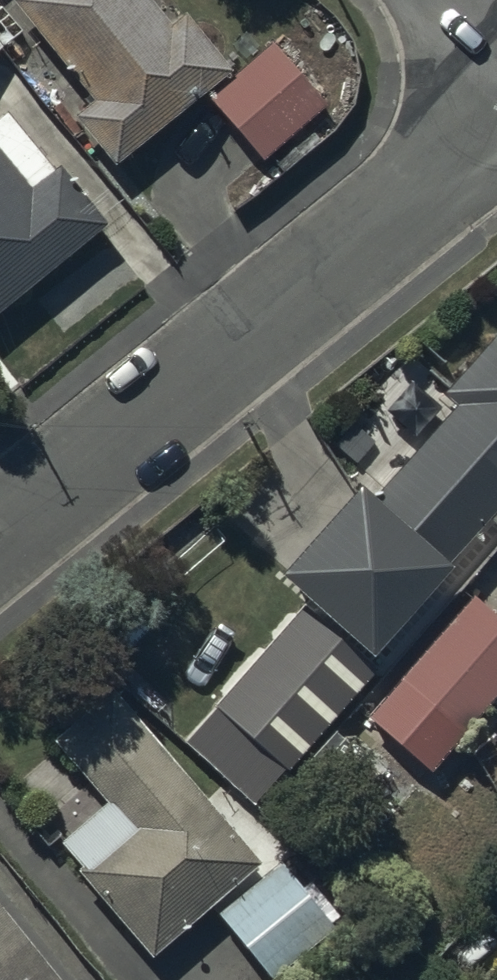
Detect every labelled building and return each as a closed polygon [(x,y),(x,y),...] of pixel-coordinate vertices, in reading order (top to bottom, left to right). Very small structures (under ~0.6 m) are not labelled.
[(9,1),(88,103),(70,117),(110,168),(230,74),(183,14),(167,27),(146,0),(10,0),(9,1)] [(270,43),(203,100),(260,163),(327,106),(270,43)] [(104,227),(56,167),(50,172),(3,115),(0,118),(0,311),(104,227)] [(275,578),(366,661),(447,571),(444,568),(486,522),(493,529),(496,525),(496,334),(496,333),(439,395),(452,408),(372,499),(357,486),(275,578)] [(365,720),(428,775),(496,696),(496,619),(472,597),(365,720)] [(77,869),(73,872),(148,960),(260,865),(110,690),(49,742),(102,805),(56,844),(77,869)] [(268,979),(273,979),(334,928),(276,859),(215,910),(219,915),(216,918),(268,979)] [(0,910),(0,979),(57,979),(0,910)]
